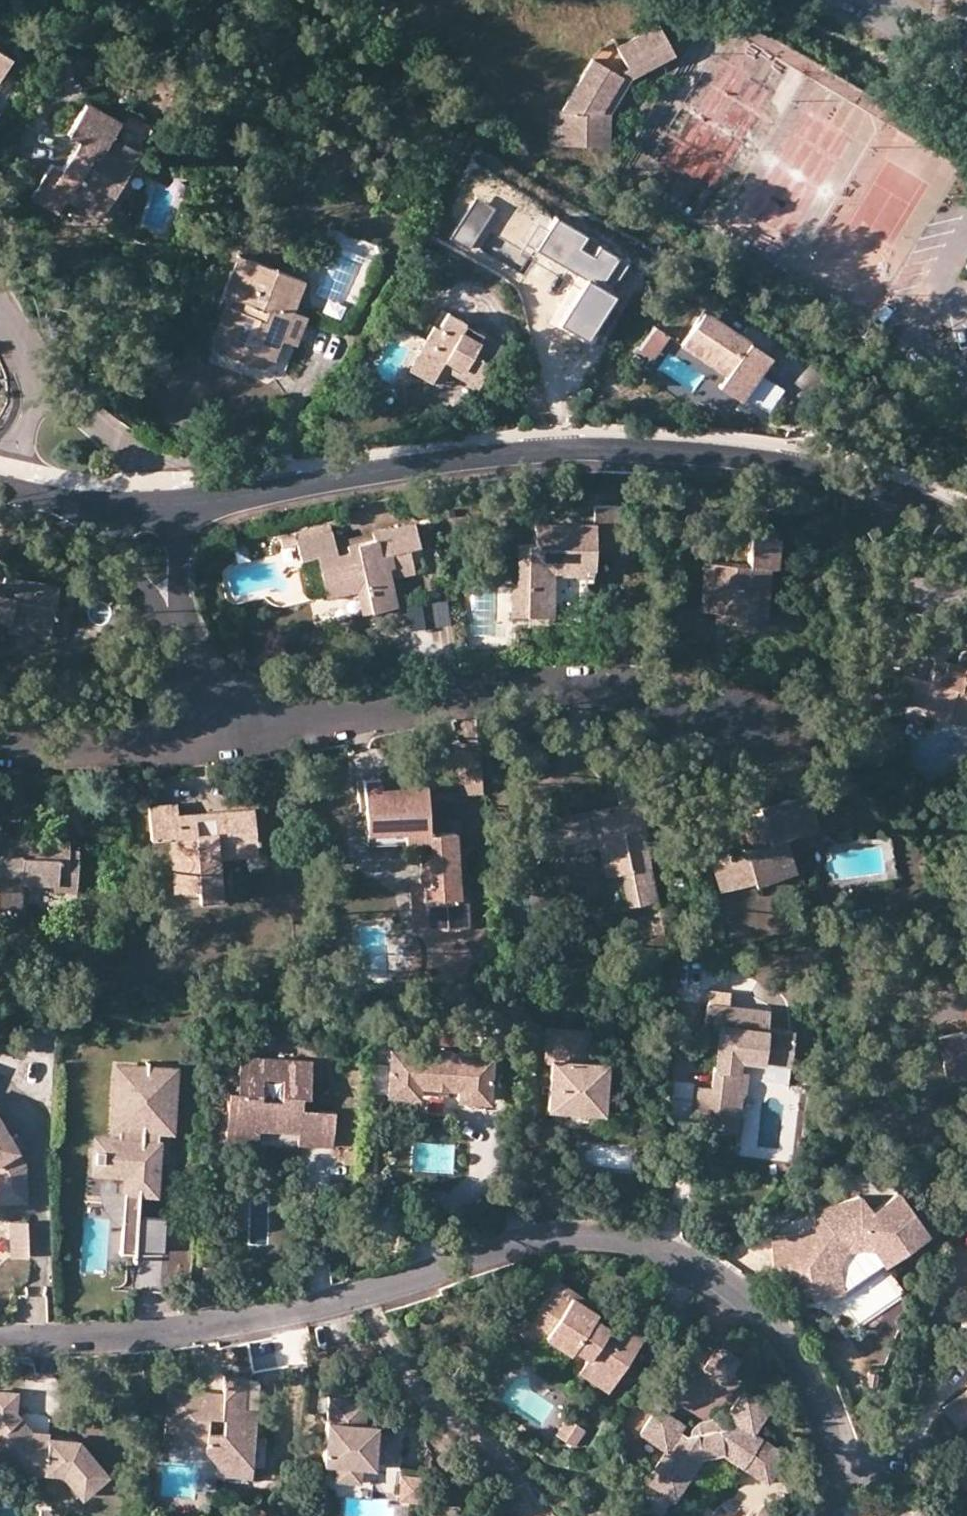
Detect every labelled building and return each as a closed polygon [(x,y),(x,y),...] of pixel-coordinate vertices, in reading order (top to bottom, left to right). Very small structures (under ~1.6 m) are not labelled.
[(632,62),(670,36),(657,16),(618,41),(632,62)] [(595,121),(594,142),(604,142),(604,127),(637,71),(676,44),(670,36),(632,62),(624,73),(595,121)] [(10,55),(0,50),(0,74),(10,55)] [(595,121),(624,73),(595,56),(566,107),(554,106),(552,140),(594,142),(595,121)] [(119,122),(85,103),(66,136),(77,141),(60,171),(50,165),(31,199),(58,214),(66,201),(100,220),(139,151),(112,135),(119,122)] [(281,339),(295,343),(305,315),(292,310),(304,279),(239,254),(225,293),(246,302),(230,342),(274,358),(281,339)] [(295,269),(305,273),(312,258),(300,255),(295,269)] [(720,386),(743,401),(746,395),(761,373),(772,357),(704,311),(682,345),(728,375),(720,386)] [(456,337),(462,323),(464,320),(449,312),(440,329),(456,337)] [(446,362),(480,380),(501,344),(462,323),(456,337),(440,329),(434,326),(411,370),(434,382),(446,362)] [(640,348),(655,358),(670,335),(654,326),(640,348)] [(450,373),(477,387),(480,380),(446,362),(434,382),(441,386),(450,373)] [(761,373),(746,395),(769,410),(783,389),(761,373)] [(376,611),(397,606),(388,569),(380,571),(377,557),(388,555),(393,576),(413,572),(408,550),(418,548),(413,524),(374,533),(377,542),(350,548),(348,540),(336,542),(334,535),(284,546),(287,556),(301,552),(305,566),(319,562),(327,596),(359,589),(370,587),(376,611)] [(562,572),(595,573),(595,525),(536,524),(535,543),(522,543),(522,579),(515,579),(516,620),(552,620),(554,566),(561,566),(562,572)] [(727,623),(754,624),(756,582),(767,582),(768,566),(776,567),(777,537),(751,535),(750,564),(705,562),(703,610),(717,611),(728,611),(727,623)] [(50,629),(58,585),(8,577),(6,583),(5,592),(0,591),(0,620),(10,622),(50,629)] [(756,582),(754,624),(766,624),(767,582),(756,582)] [(365,613),(376,611),(370,587),(359,589),(365,613)] [(443,600),(421,604),(425,626),(447,622),(443,600)] [(728,611),(717,611),(716,623),(727,623),(728,611)] [(7,632),(49,639),(50,629),(10,622),(7,632)] [(944,719),(966,724),(966,647),(962,650),(958,655),(956,659),(955,662),(944,660),(942,667),(932,664),(928,680),(905,675),(900,699),(929,704),(946,709),(944,719)] [(946,709),(929,704),(926,715),(944,719),(946,709)] [(462,775),(482,775),(480,730),(460,731),(462,775)] [(462,790),(483,789),(482,775),(462,775),(462,790)] [(616,844),(622,873),(628,904),(656,899),(643,835),(645,835),(640,808),(644,807),(638,777),(615,781),(619,804),(619,810),(608,813),(607,806),(568,815),(567,807),(543,812),(545,825),(540,826),(542,836),(547,836),(550,844),(573,840),(575,852),(598,847),(616,844)] [(375,780),(376,788),(399,787),(399,779),(375,780)] [(360,810),(361,834),(399,833),(400,844),(424,843),(424,835),(422,786),(399,787),(376,788),(375,780),(359,780),(360,810)] [(798,796),(809,832),(818,829),(807,794),(798,796)] [(809,832),(798,796),(761,807),(764,814),(744,820),(753,847),(713,860),(723,891),(755,881),(756,885),(795,872),(785,839),(809,832)] [(619,810),(619,804),(607,806),(608,813),(619,810)] [(219,855),(257,853),(254,817),(242,819),(241,810),(218,812),(218,820),(198,821),(197,813),(177,814),(176,805),(149,807),(151,839),(174,838),(178,891),(199,890),(200,903),(223,901),(219,855)] [(242,819),(254,817),(253,809),(241,810),(242,819)] [(218,820),(218,812),(197,813),(198,821),(218,820)] [(367,843),(400,844),(399,833),(361,834),(367,843)] [(455,834),(424,835),(424,843),(425,855),(419,856),(419,874),(420,905),(423,905),(423,914),(410,914),(411,934),(467,932),(466,901),(456,901),(455,834)] [(20,910),(20,881),(54,882),(53,889),(77,890),(79,840),(0,838),(0,910),(20,910)] [(616,844),(598,847),(604,877),(622,873),(616,844)] [(769,1028),(771,1010),(710,1002),(708,1026),(713,1027),(721,1028),(719,1046),(714,1087),(701,1085),(697,1118),(725,1121),(724,1129),(739,1131),(741,1114),(735,1114),(737,1091),(737,1090),(729,1089),(731,1071),(739,1072),(739,1070),(741,1054),(765,1057),(764,1062),(792,1065),(796,1032),(769,1028)] [(719,1046),(721,1028),(713,1027),(711,1045),(719,1046)] [(590,1063),(591,1031),(549,1029),(547,1062),(553,1062),(550,1109),(605,1112),(608,1064),(590,1063)] [(936,1037),(944,1080),(966,1075),(966,1030),(936,1037)] [(492,1054),(396,1048),(393,1093),(421,1094),(421,1083),(462,1086),(461,1097),(489,1099),(492,1054)] [(307,1064),(240,1062),(240,1078),(247,1078),(246,1095),(228,1094),(228,1116),(237,1116),(237,1134),(260,1134),(271,1135),(298,1135),(299,1112),(299,1100),(306,1100),(307,1064)] [(160,1143),(161,1132),(174,1133),(175,1113),(167,1112),(168,1100),(176,1100),(178,1070),(145,1068),(144,1078),(140,1078),(141,1067),(116,1066),(111,1128),(119,1129),(118,1141),(103,1140),(101,1174),(126,1175),(123,1220),(121,1253),(137,1254),(141,1195),(158,1196),(161,1143),(160,1143)] [(746,1092),(749,1071),(739,1070),(739,1072),(731,1071),(729,1089),(737,1090),(737,1091),(746,1092)] [(299,1112),(298,1135),(297,1151),(312,1152),(314,1113),(299,1112)] [(331,1153),(333,1113),(314,1113),(312,1152),(331,1153)] [(0,1116),(0,1204),(28,1203),(26,1165),(18,1151),(12,1139),(0,1116)] [(237,1134),(237,1116),(228,1116),(227,1133),(237,1134)] [(25,1148),(19,1136),(12,1139),(18,1151),(25,1148)] [(869,1211),(857,1195),(811,1208),(812,1232),(769,1235),(771,1254),(791,1252),(791,1263),(804,1272),(808,1297),(824,1296),(822,1284),(840,1282),(838,1262),(838,1258),(838,1255),(838,1250),(840,1244),(842,1243),(843,1241),(861,1233),(884,1264),(925,1234),(895,1192),(869,1211)] [(30,1258),(29,1223),(11,1224),(13,1259),(30,1258)] [(804,1272),(791,1263),(791,1252),(771,1254),(772,1264),(808,1297),(804,1272)] [(824,1296),(841,1294),(840,1282),(822,1284),(824,1296)] [(597,1321),(599,1317),(591,1312),(575,1301),(578,1296),(559,1284),(535,1322),(552,1333),(548,1340),(549,1340),(574,1356),(576,1352),(591,1362),(581,1376),(611,1395),(646,1341),(617,1322),(611,1331),(597,1321)] [(578,1296),(575,1301),(591,1312),(595,1307),(578,1296)] [(552,1333),(535,1322),(527,1334),(545,1346),(549,1340),(548,1340),(552,1333)] [(738,1358),(717,1344),(703,1365),(724,1379),(738,1358)] [(219,1394),(208,1394),(167,1391),(166,1445),(201,1444),(203,1454),(214,1466),(248,1469),(250,1444),(252,1443),(254,1410),(242,1410),(243,1380),(220,1382),(219,1394)] [(722,1428),(721,1426),(719,1425),(717,1423),(715,1421),(713,1420),(710,1419),(708,1418),(705,1418),(702,1418),(699,1419),(697,1420),(694,1422),(693,1423),(691,1425),(689,1428),(688,1431),(688,1434),(684,1435),(676,1430),(681,1424),(655,1407),(637,1432),(663,1450),(647,1474),(647,1482),(671,1498),(694,1464),(698,1458),(716,1453),(726,1458),(763,1483),(782,1455),(749,1433),(766,1407),(740,1390),(723,1416),(729,1421),(724,1428),(722,1428)] [(944,1409),(959,1428),(966,1422),(966,1390),(944,1409)] [(17,1415),(18,1395),(0,1394),(0,1456),(12,1470),(46,1473),(48,1456),(63,1457),(61,1473),(81,1497),(106,1476),(78,1442),(51,1440),(38,1440),(33,1435),(17,1415)] [(373,1431),(365,1431),(365,1423),(362,1423),(363,1399),(326,1396),(321,1463),(333,1464),(332,1479),(356,1481),(357,1465),(370,1466),(371,1459),(393,1461),(394,1433),(373,1431)] [(632,1429),(648,1410),(638,1403),(623,1421),(632,1429)] [(582,1428),(564,1416),(552,1433),(571,1446),(582,1428)] [(374,1424),(365,1423),(365,1431),(373,1431),(374,1424)] [(265,1465),(267,1440),(255,1439),(252,1443),(250,1444),(248,1469),(214,1466),(217,1471),(252,1474),(253,1464),(265,1465)] [(392,1473),(394,1498),(408,1497),(406,1472),(392,1473)]
